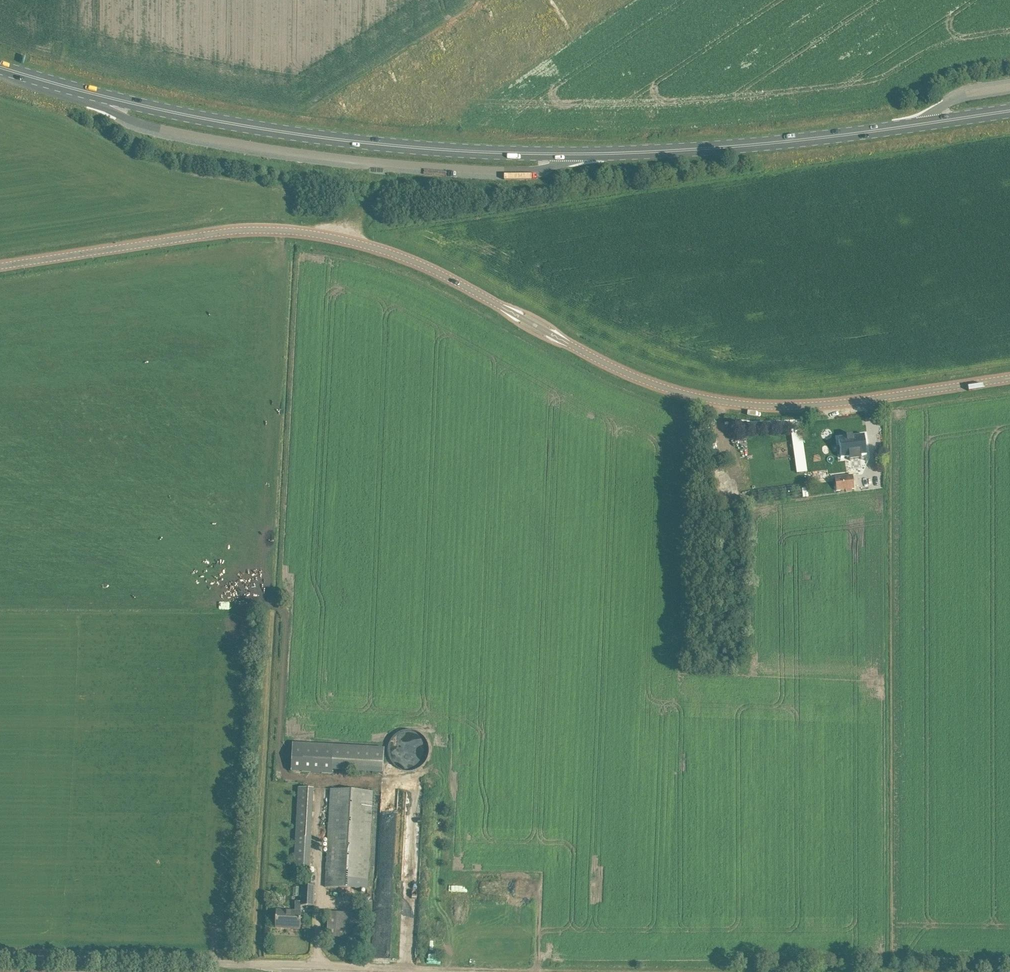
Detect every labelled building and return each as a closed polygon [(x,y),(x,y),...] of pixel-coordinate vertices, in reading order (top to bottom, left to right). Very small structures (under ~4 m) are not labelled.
[(1005,78),(977,81),(978,87),(1005,85),(1005,78)] [(801,426),(791,427),(797,472),(808,471),(801,426)] [(864,435),(839,438),(841,458),(849,457),(850,465),(858,464),(857,456),(867,455),(864,435)] [(878,478),(882,475),(879,472),(870,478),(876,488),(882,485),(878,478)] [(852,475),(835,478),(835,481),(827,482),(828,490),(836,489),(836,491),(846,489),(846,492),(852,491),(852,489),(854,489),(852,475)] [(406,770),(412,770),(418,768),(423,765),(427,759),(429,753),(429,747),(427,741),(423,736),(418,733),(412,731),(406,731),(400,733),(395,736),(391,741),(389,747),(389,754),(391,760),(395,765),(400,768),(406,770)] [(334,745),(293,743),(291,771),(332,773),(334,745)] [(332,770),(383,774),(385,747),(334,744),(334,745),(332,770)] [(314,788),(298,787),(294,867),(309,868),(314,788)] [(325,887),(367,889),(373,791),(330,789),(325,887)] [(315,886),(301,885),(300,901),(295,901),(295,905),(301,906),(314,906),(315,886)] [(300,929),(301,919),(301,912),(301,906),(295,905),(294,911),(276,910),(275,927),(300,929)] [(360,914),(328,912),(327,936),(359,938),(360,914)] [(438,959),(438,937),(428,937),(428,959),(438,959)]
